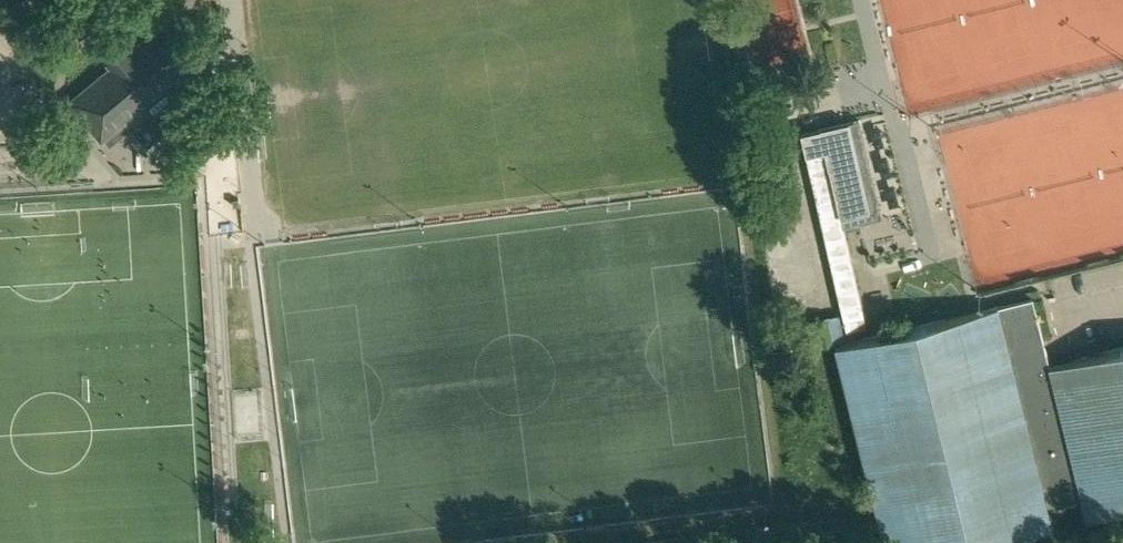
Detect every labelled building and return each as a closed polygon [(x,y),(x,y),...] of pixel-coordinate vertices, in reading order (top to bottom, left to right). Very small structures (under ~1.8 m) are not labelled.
[(130,42),(121,49),(120,51),(106,62),(110,67),(70,101),(102,139),(138,109),(149,122),(181,95),(170,82),(206,52),(174,14),(134,47),(130,42)] [(64,120),(57,111),(52,116),(59,124),(64,120)] [(802,133),(807,153),(844,320),(864,315),(842,216),(870,210),(850,122),(802,133)] [(1122,511),(1122,348),(1049,366),(1047,355),(1041,356),(1038,342),(1043,341),(1033,298),(836,347),(885,542),(993,542),(1052,528),(1047,509),(1082,501),(1087,520),(1122,511)]
